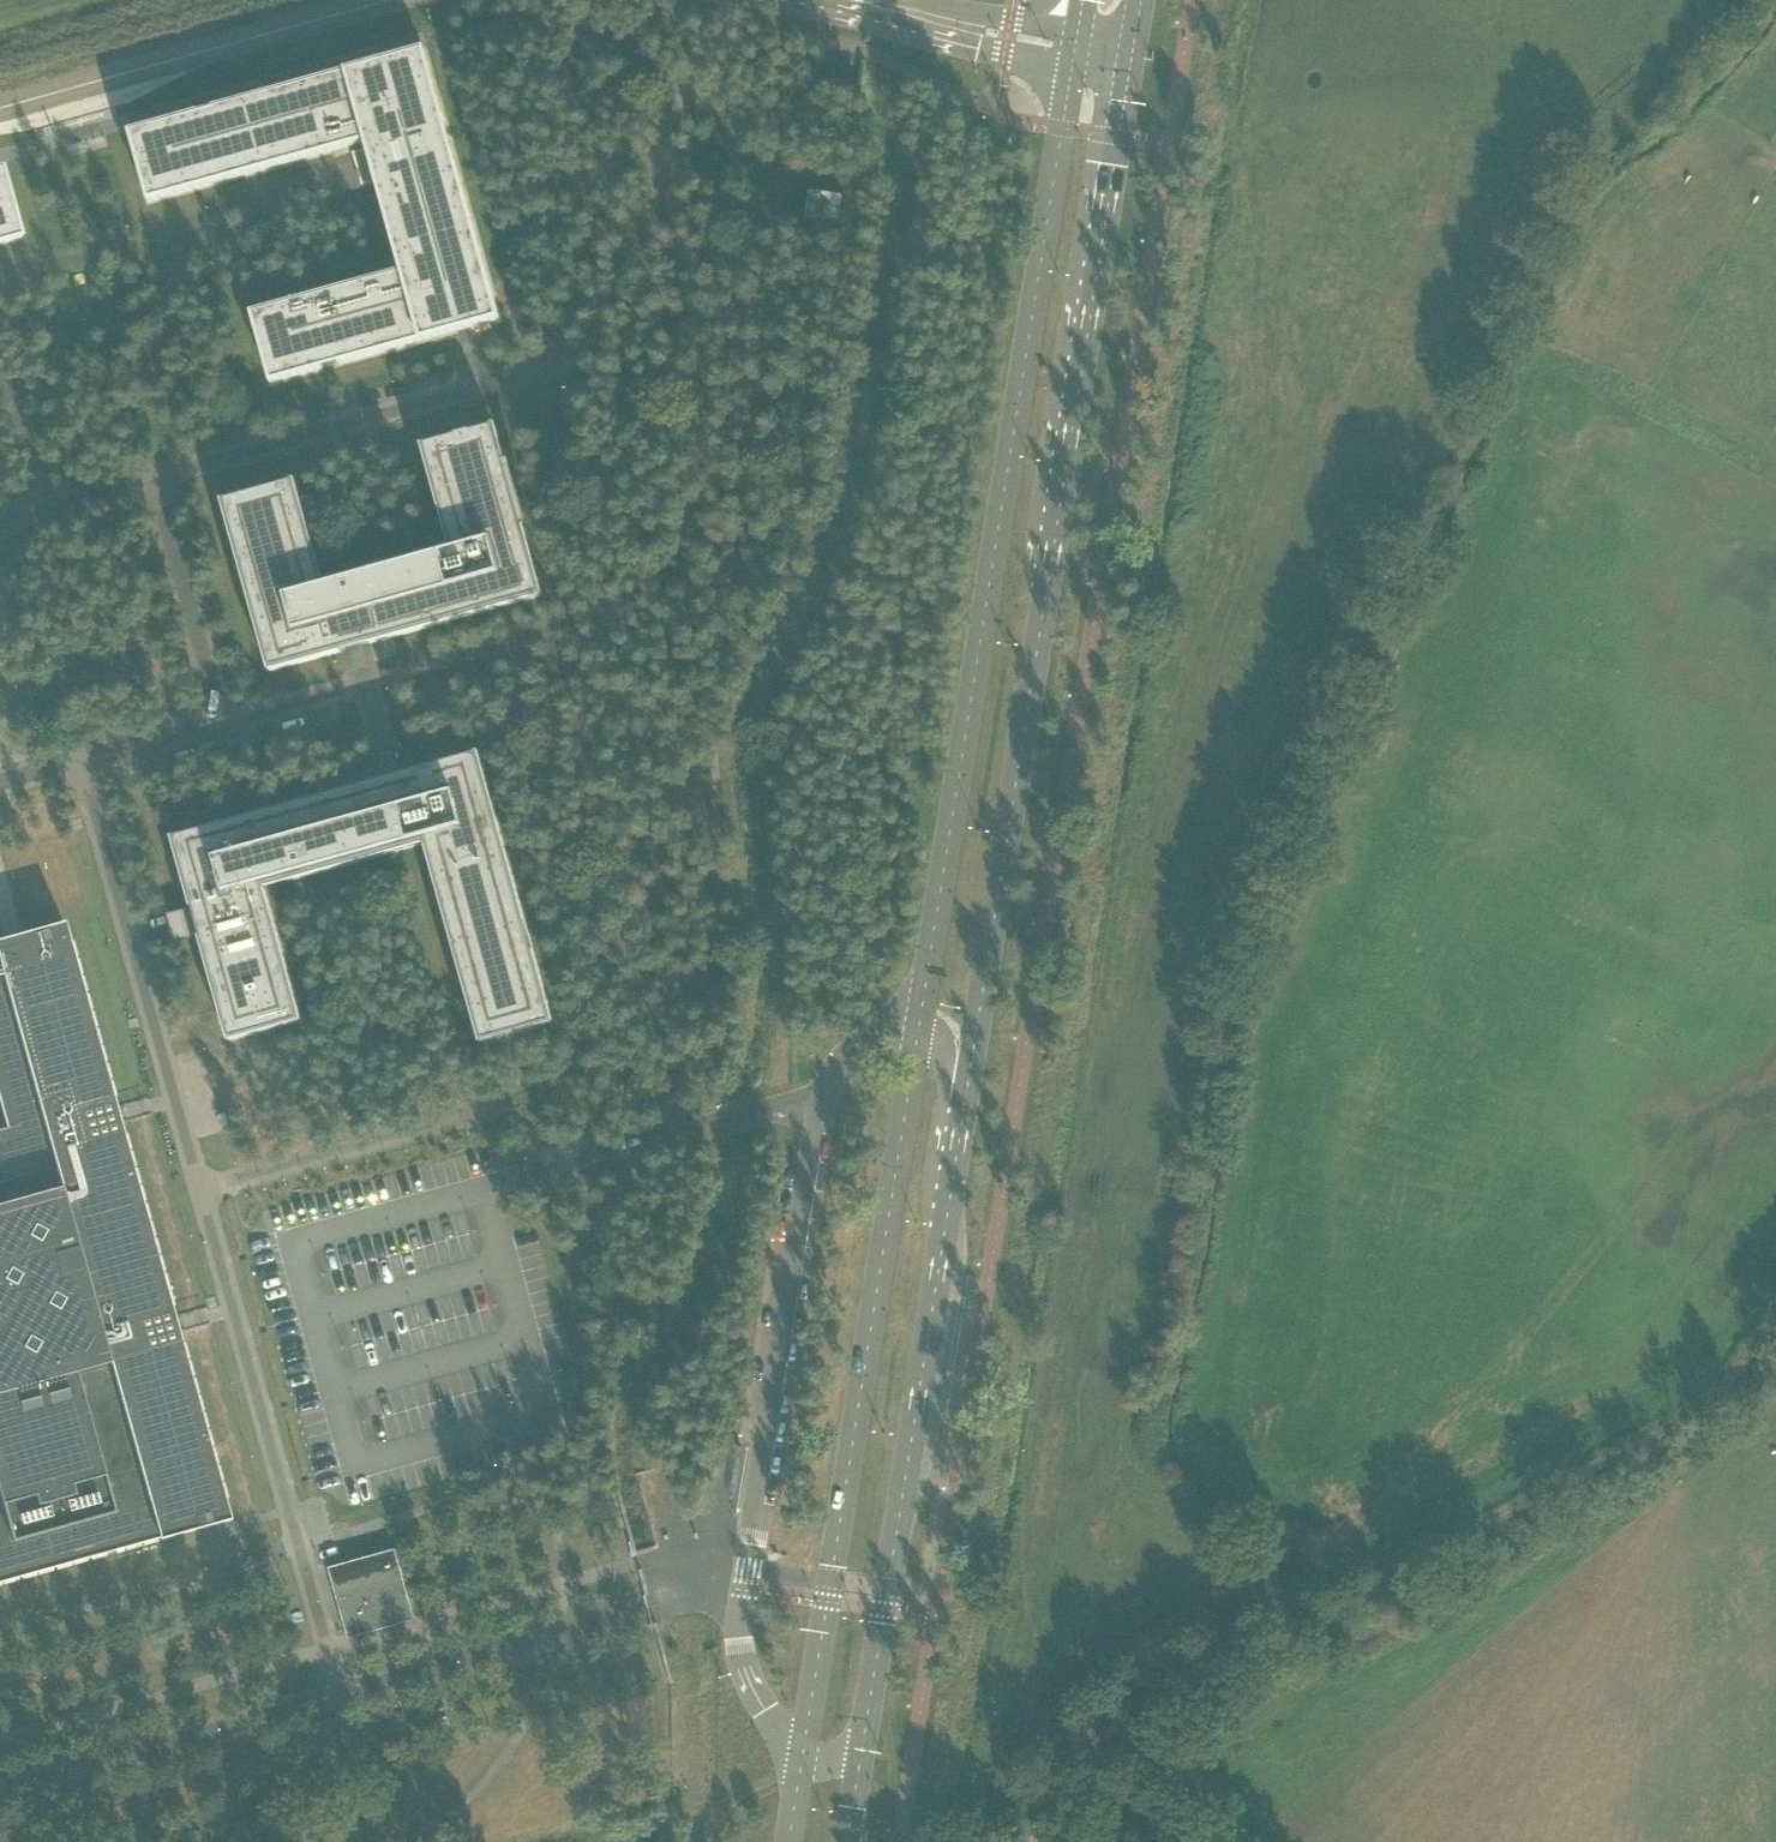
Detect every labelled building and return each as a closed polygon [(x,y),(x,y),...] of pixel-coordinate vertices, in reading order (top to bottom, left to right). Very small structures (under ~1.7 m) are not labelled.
[(339,364),(446,335),(500,320),(457,166),(444,119),(425,48),(214,107),(214,108),(198,112),(198,111),(128,130),(148,202),(363,142),(363,141),(365,141),(367,148),(352,152),(353,154),(363,151),(365,159),(363,161),(362,162),(361,165),(361,167),(362,169),(364,171),(367,172),(369,172),(369,174),(368,175),(368,176),(369,178),(371,178),(371,180),(361,183),(361,185),(376,181),(378,187),(378,188),(399,265),(400,265),(401,270),(251,312),(270,383),(323,369),(323,368),(339,363),(339,364)] [(20,238),(15,217),(14,218),(12,212),(13,211),(0,166),(0,243),(20,238)] [(810,192),(809,198),(807,215),(806,215),(805,216),(838,221),(838,220),(837,220),(841,196),(842,196),(842,195),(809,190),(809,191),(810,192)] [(421,444),(443,525),(449,546),(438,549),(437,549),(436,549),(435,550),(434,550),(422,554),(421,551),(322,578),(295,479),(222,499),(231,528),(229,528),(268,670),(270,670),(270,671),(272,671),(341,651),(340,648),(350,645),(350,643),(352,644),(354,643),(355,643),(356,643),(357,642),(358,641),(359,642),(369,640),(370,643),(541,596),(540,594),(542,594),(502,452),(501,453),(493,423),(421,444)] [(377,779),(354,785),(173,836),(229,1040),(300,1020),(262,884),(275,881),(276,881),(277,881),(278,880),(279,880),(291,876),(292,880),(424,844),(451,942),(456,941),(463,969),(460,971),(479,1042),(553,1021),(478,751),(405,771),(406,773),(396,776),(396,778),(395,777),(394,777),(393,777),(391,777),(390,778),(389,779),(388,780),(387,778),(378,781),(377,779)] [(165,912),(171,939),(193,935),(187,907),(165,912)] [(158,1537),(158,1538),(166,1536),(175,1533),(184,1531),(193,1529),(229,1519),(178,1335),(173,1316),(119,1125),(114,1106),(63,922),(28,932),(28,933),(22,934),(5,939),(0,940),(0,1099),(8,1128),(0,1130),(0,1581),(158,1537)] [(408,1596),(405,1584),(395,1549),(328,1567),(340,1611),(346,1610),(350,1626),(387,1615),(384,1603),(408,1596)]
